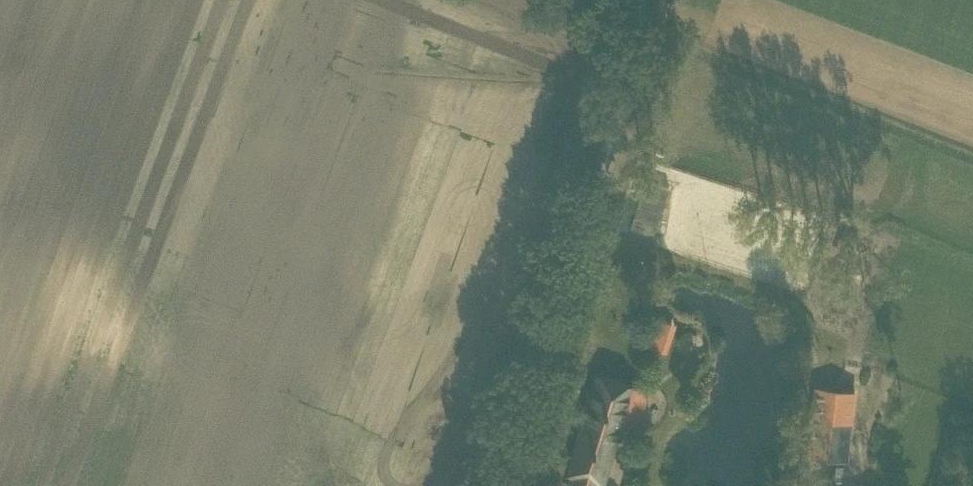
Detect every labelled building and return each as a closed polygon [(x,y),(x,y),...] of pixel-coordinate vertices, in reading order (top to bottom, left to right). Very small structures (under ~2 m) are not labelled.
[(668,350),(677,322),(653,315),(644,343),(668,350)] [(650,389),(632,384),(632,383),(600,373),(566,485),(599,485),(601,479),(602,479),(619,425),(637,431),(650,389)] [(850,456),(858,392),(816,387),(808,451),(850,456)]
